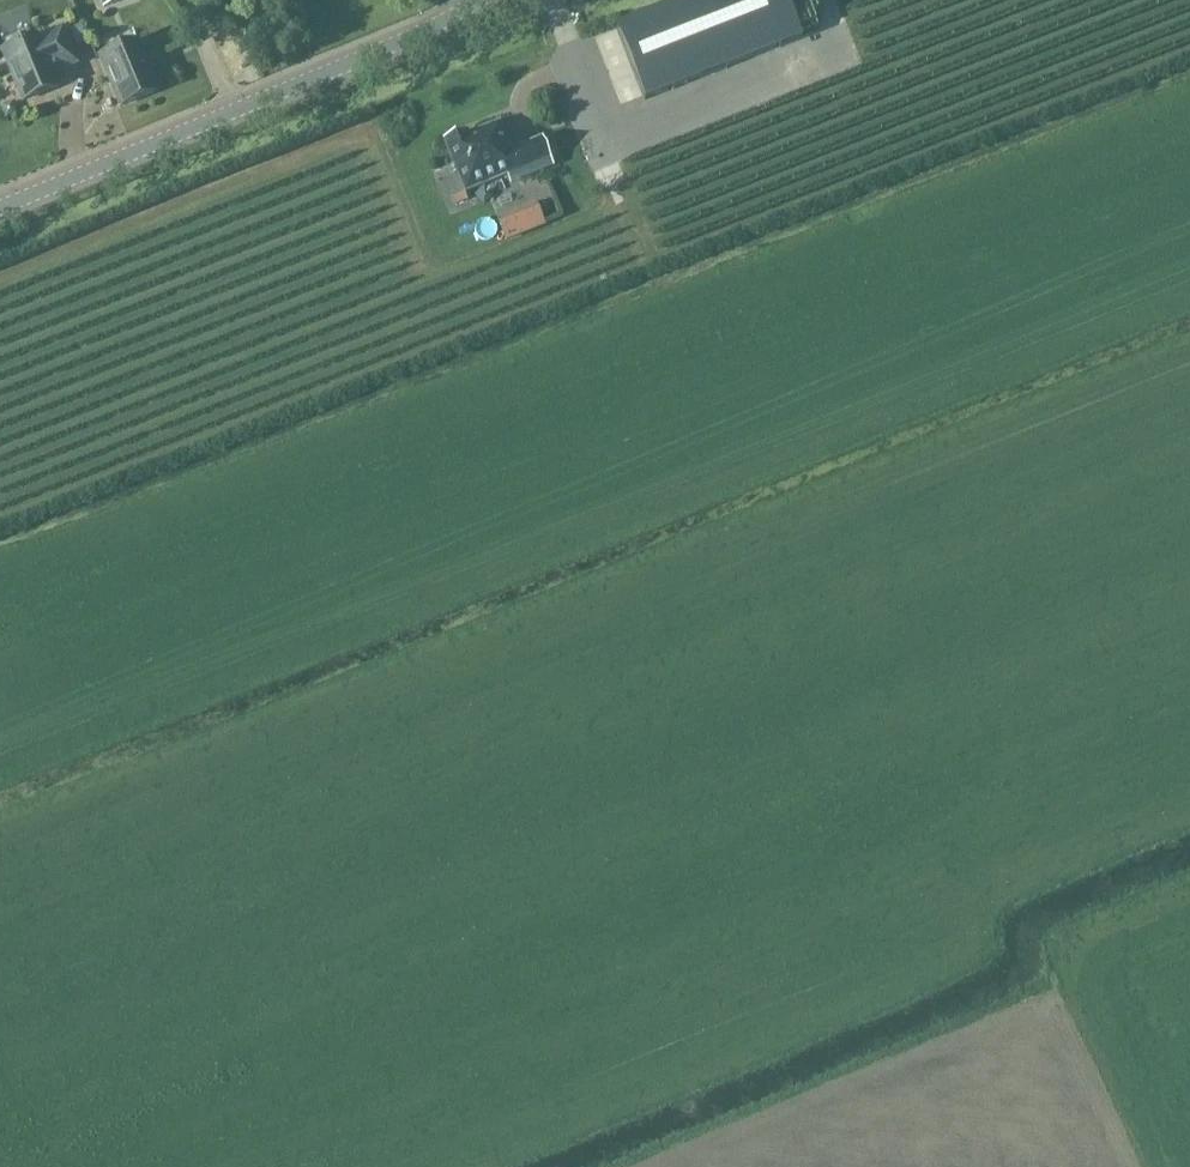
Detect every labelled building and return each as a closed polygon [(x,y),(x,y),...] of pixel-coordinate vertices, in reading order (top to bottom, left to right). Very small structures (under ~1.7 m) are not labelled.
[(616,28),(645,101),(801,40),(786,0),(689,0),(616,28)] [(23,100),(26,99),(57,86),(51,72),(75,62),(62,29),(38,38),(37,36),(3,50),(23,100)] [(158,90),(140,40),(101,57),(121,106),(158,90)] [(466,133),(444,142),(466,197),(520,175),(521,179),(552,166),(541,139),(510,152),(499,124),(468,136),(466,133)]
